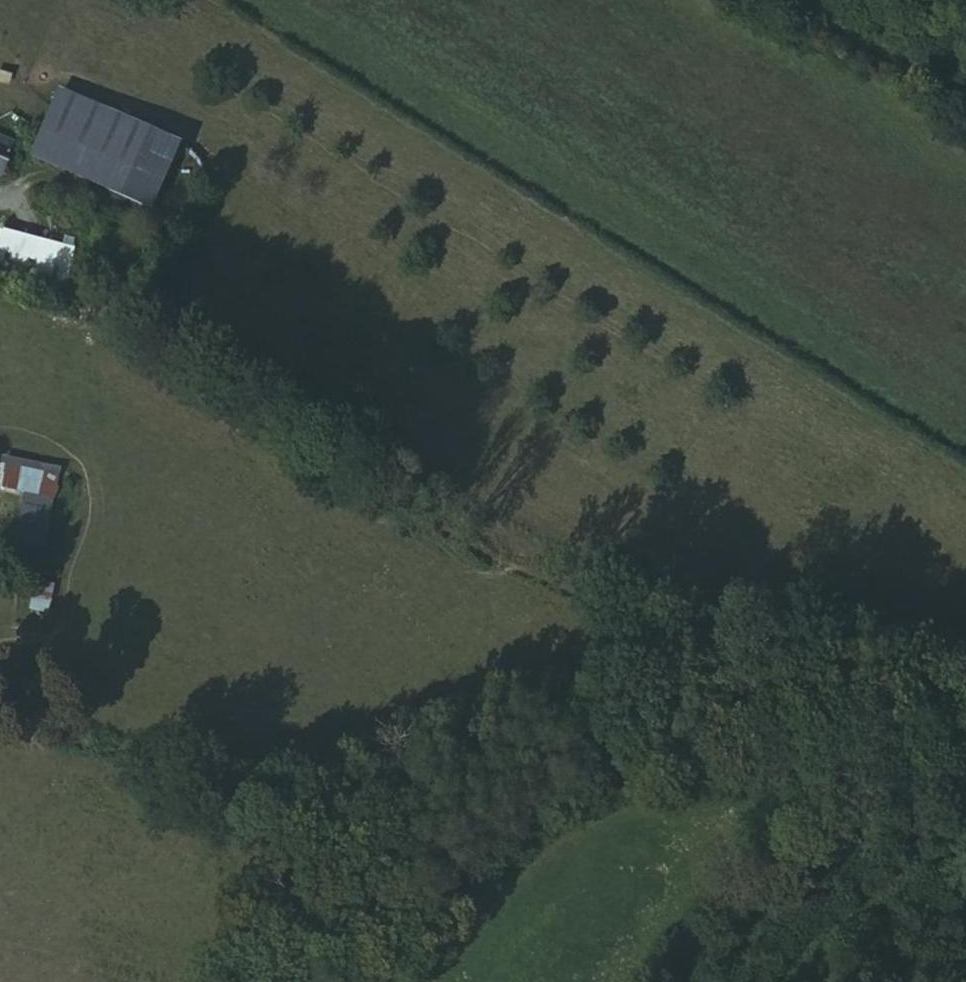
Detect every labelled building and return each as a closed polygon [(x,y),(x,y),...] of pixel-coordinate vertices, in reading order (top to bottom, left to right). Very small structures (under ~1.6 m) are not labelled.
[(158,133),(60,89),(30,156),(129,199),(158,133)] [(4,156),(10,141),(0,137),(0,154),(4,156)] [(76,243),(0,226),(0,268),(68,283),(76,243)] [(5,459),(3,467),(56,476),(57,471),(5,459)] [(3,467),(0,477),(0,489),(23,495),(21,506),(49,512),(56,476),(3,467)] [(13,544),(41,549),(49,512),(21,506),(13,544)] [(33,583),(28,611),(48,615),(53,586),(33,583)]
